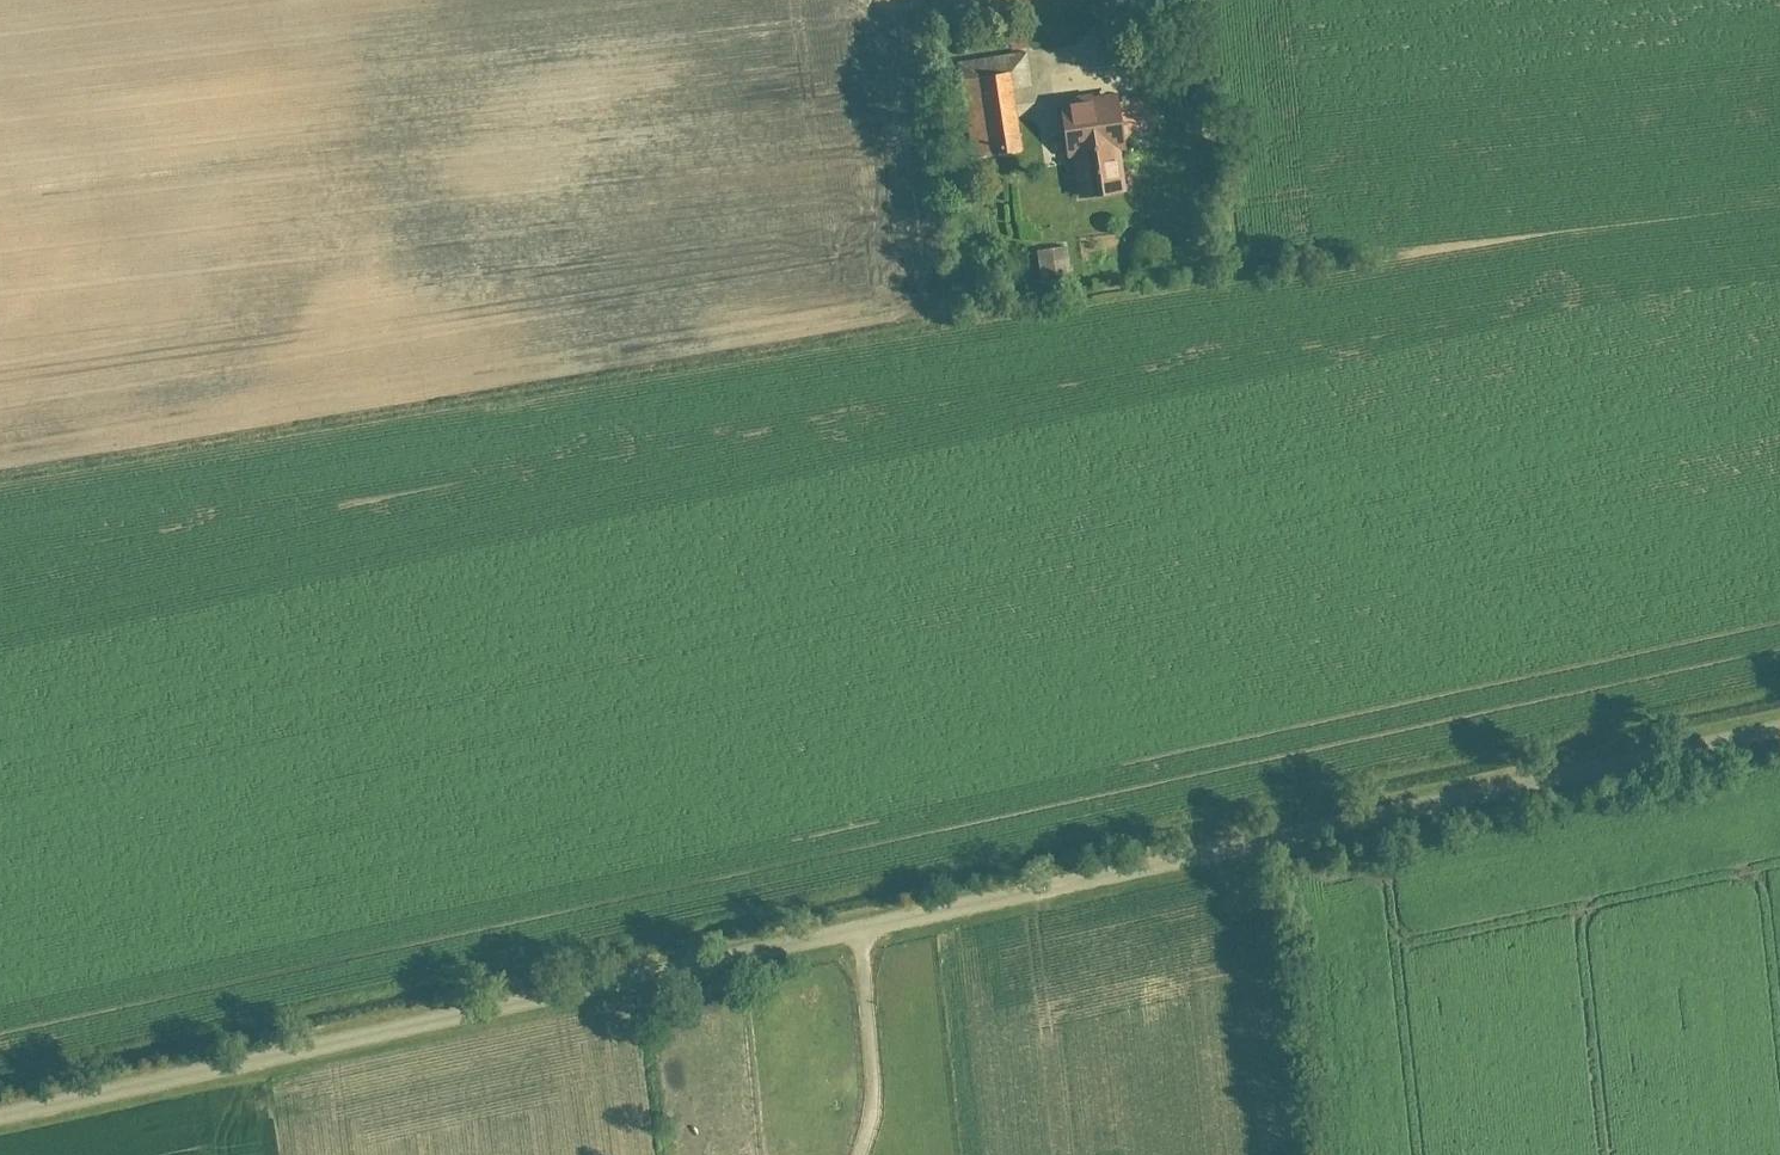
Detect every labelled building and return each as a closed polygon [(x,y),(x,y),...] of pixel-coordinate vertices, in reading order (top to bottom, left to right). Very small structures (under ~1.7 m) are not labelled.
[(1031,87),(1028,56),(960,63),(970,157),(1022,151),(1015,88),(1031,87)] [(1075,160),(1079,203),(1123,200),(1119,156),(1129,155),(1125,103),(1057,109),(1061,161),(1075,160)] [(1045,287),(1068,285),(1065,252),(1042,255),(1045,287)]
